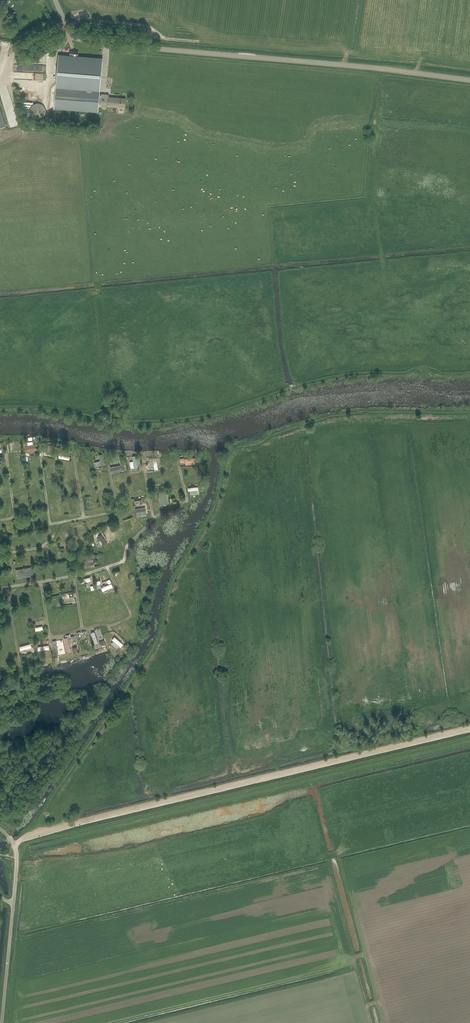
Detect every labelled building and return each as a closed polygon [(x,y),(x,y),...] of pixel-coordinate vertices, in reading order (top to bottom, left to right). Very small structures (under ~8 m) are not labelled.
[(37,51),(36,60),(48,60),(48,52),(37,51)] [(99,90),(102,58),(58,55),(56,75),(55,87),(99,90)] [(99,90),(55,87),(53,111),(97,115),(98,101),(99,94),(99,90)] [(108,95),(99,94),(98,101),(107,102),(107,106),(124,108),(125,98),(108,96),(108,95)] [(35,104),(34,105),(33,105),(32,106),(31,108),(30,109),(30,110),(30,112),(30,113),(30,114),(31,115),(32,117),(33,118),(34,118),(35,119),(37,119),(38,119),(39,119),(41,119),(42,118),(43,118),(44,117),(45,115),(45,114),(46,113),(46,111),(46,110),(45,109),(45,108),(44,106),(43,105),(42,105),(41,104),(39,104),(38,104),(37,104),(35,104)] [(31,451),(36,451),(35,444),(25,446),(26,452),(29,452),(29,453),(31,453),(31,451)] [(58,457),(70,460),(71,456),(64,455),(64,452),(60,451),(58,457)] [(94,466),(104,464),(102,453),(98,454),(99,460),(94,461),(94,466)] [(174,456),(164,457),(166,470),(176,468),(176,467),(172,467),(172,465),(175,464),(174,456)] [(110,466),(110,470),(125,468),(123,457),(111,459),(111,463),(118,462),(119,465),(110,466)] [(157,477),(150,477),(151,485),(158,485),(157,477)] [(188,490),(190,490),(191,494),(200,493),(199,486),(188,486),(188,490)] [(165,491),(165,490),(162,491),(162,492),(159,492),(161,504),(168,503),(166,495),(169,494),(169,491),(165,491)] [(96,504),(96,496),(86,496),(87,504),(96,504)] [(18,506),(18,514),(26,513),(26,505),(18,506)] [(137,516),(146,515),(145,508),(136,509),(137,516)] [(74,534),(72,528),(62,531),(65,538),(74,534),(77,541),(80,539),(81,541),(85,539),(81,530),(84,529),(82,524),(75,527),(78,533),(74,534)] [(92,536),(97,546),(101,544),(102,546),(107,543),(101,531),(92,536)] [(90,558),(88,558),(88,557),(82,558),(83,564),(86,564),(86,568),(95,567),(94,562),(93,559),(90,560),(90,558)] [(0,570),(0,585),(23,580),(21,567),(0,570)] [(119,572),(120,578),(130,575),(128,569),(119,572)] [(99,641),(104,639),(100,629),(95,630),(99,641)] [(80,645),(91,642),(88,631),(77,634),(80,645)] [(71,650),(69,644),(73,643),(71,636),(64,637),(67,651),(71,650)] [(113,640),(111,643),(116,647),(118,645),(124,650),(128,645),(125,643),(124,644),(114,636),(112,639),(113,640)]
